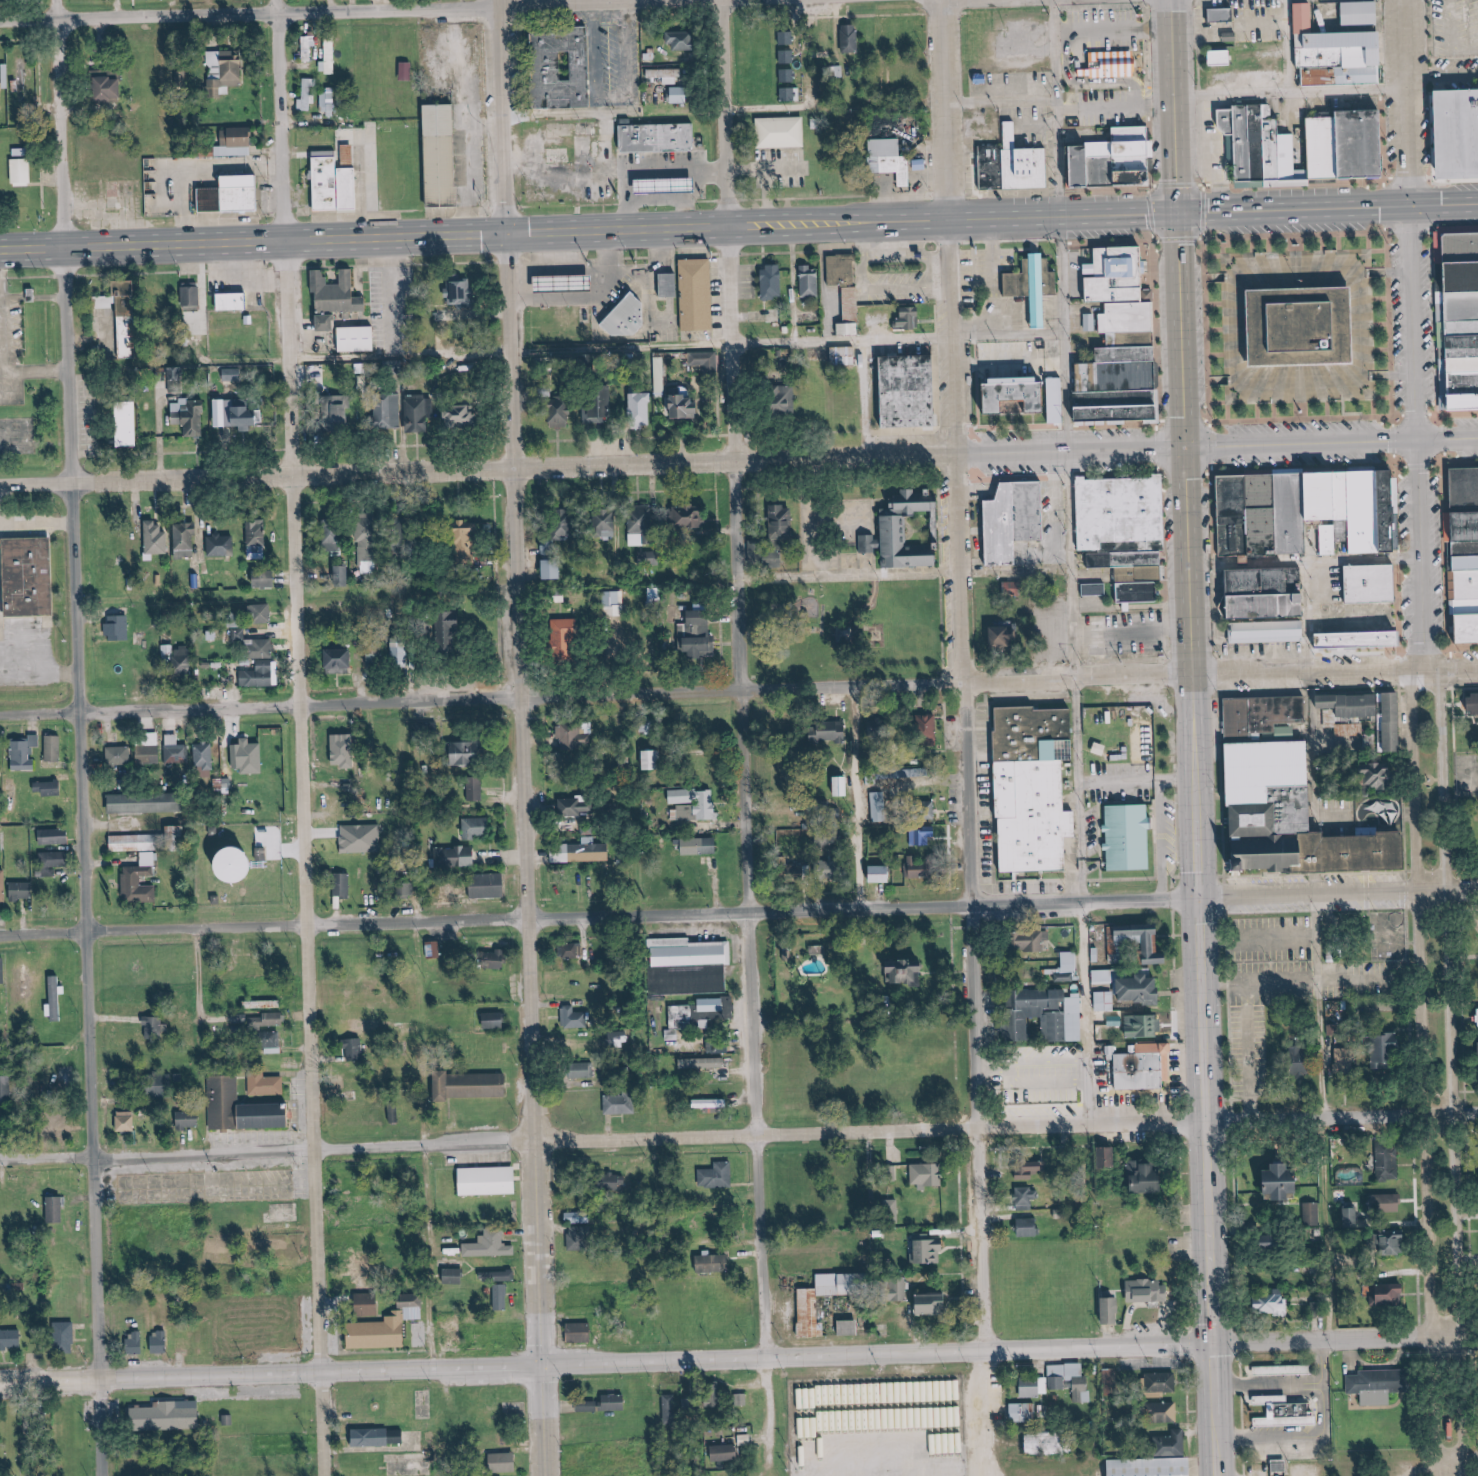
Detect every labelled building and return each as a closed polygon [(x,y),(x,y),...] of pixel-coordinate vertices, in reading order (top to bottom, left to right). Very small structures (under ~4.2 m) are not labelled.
[(1380,1),(1345,2),(1346,26),(1381,25),(1380,1)] [(1388,32),(1316,33),(1316,3),(1299,3),(1300,70),(1307,70),(1308,86),(1383,85),(1383,66),(1389,66),(1388,32)] [(1230,8),(1206,8),(1206,22),(1230,22),(1230,8)] [(525,107),(583,106),(579,25),(521,27),(525,107)] [(860,25),(841,25),(842,53),(860,53),(860,25)] [(694,51),(694,31),(670,32),(670,51),(694,51)] [(795,32),(779,31),(779,45),(795,45),(795,32)] [(312,61),(312,47),(318,47),(318,36),(303,36),(303,62),(312,61)] [(336,73),(335,39),(325,39),(326,63),(321,63),(321,73),(336,73)] [(1200,51),(1200,68),(1225,67),(1225,49),(1200,51)] [(220,87),(244,86),(243,50),(210,52),(211,78),(219,78),(220,87)] [(796,63),(796,50),(780,51),(780,64),(796,63)] [(3,87),(9,87),(9,79),(23,79),(23,52),(9,51),(8,64),(4,64),(3,87)] [(1126,52),(1084,53),(1084,68),(1070,69),(1071,76),(1082,76),(1082,81),(1127,80),(1126,52)] [(413,63),(403,62),(402,81),(413,81),(413,63)] [(683,77),(682,69),(662,70),(662,78),(683,77)] [(798,82),(799,69),(781,69),(781,82),(798,82)] [(123,71),(96,71),(97,103),(124,102),(123,71)] [(178,83),(188,82),(187,71),(177,71),(178,83)] [(298,111),(313,111),(314,79),(304,79),(303,100),(299,100),(298,111)] [(1433,176),(1477,175),(1477,86),(1430,88),(1433,176)] [(690,88),(674,87),(673,103),(690,103),(690,88)] [(782,101),(800,100),(799,88),(781,88),(782,101)] [(321,94),(320,114),(334,114),(335,94),(321,94)] [(1256,104),(1262,104),(1264,119),(1271,119),(1272,133),(1287,133),(1289,179),(1260,179),(1256,104)] [(421,105),(424,207),(456,206),(455,186),(453,186),(450,105),(421,105)] [(1332,108),(1332,115),(1335,177),(1335,180),(1377,179),(1375,107),(1332,108)] [(1298,115),(1301,178),(1335,177),(1332,115),(1298,115)] [(799,116),(801,146),(752,149),(751,119),(799,116)] [(616,125),(617,149),(690,148),(689,123),(616,125)] [(1123,187),(1122,171),(1155,170),(1154,126),(1116,127),(1116,143),(1066,145),(1067,188),(1123,187)] [(217,156),(254,155),(254,127),(223,128),(223,146),(217,146),(217,156)] [(862,139),(863,172),(890,172),(891,187),(903,187),(901,156),(893,155),(892,138),(862,139)] [(967,145),(969,190),(995,189),(994,144),(967,145)] [(343,167),(355,167),(354,145),(342,146),(343,167)] [(994,149),(995,189),(995,191),(1040,192),(1040,149),(994,149)] [(359,168),(340,168),(339,151),(316,152),(317,211),(360,210),(359,168)] [(12,160),(13,186),(32,186),(32,159),(12,160)] [(201,212),(260,212),(260,176),(226,176),(226,188),(201,189),(201,212)] [(697,178),(638,180),(639,194),(698,193),(697,178)] [(1440,409),(1477,408),(1477,229),(1436,230),(1440,409)] [(1088,246),(1089,263),(1078,263),(1080,301),(1100,301),(1138,299),(1136,245),(1088,246)] [(993,272),(994,299),(1024,298),(1025,327),(1038,327),(1037,298),(1048,298),(1047,257),(1038,257),(1038,251),(1024,251),(1025,271),(993,272)] [(828,285),(856,285),(855,255),(828,255),(828,285)] [(676,261),(679,331),(709,330),(706,259),(676,261)] [(784,265),(763,264),(762,299),(783,299),(784,265)] [(802,266),(803,297),(822,296),(821,266),(802,266)] [(302,269),(302,292),(307,292),(309,330),(330,330),(328,317),(335,317),(335,323),(341,323),(342,317),(358,316),(357,296),(347,296),(344,267),(330,267),(331,282),(318,281),(316,268),(302,269)] [(655,274),(655,297),(671,297),(671,274),(655,274)] [(593,275),(536,277),(537,292),(594,291),(593,275)] [(472,280),(448,279),(446,303),(471,304),(472,280)] [(118,281),(121,358),(138,358),(136,280),(118,281)] [(184,310),(202,309),(201,284),(183,284),(184,310)] [(846,323),(839,323),(840,334),(861,334),(859,286),(845,287),(846,323)] [(1347,364),(1345,288),(1241,291),(1243,367),(1347,364)] [(248,292),(220,293),(220,310),(248,310),(248,292)] [(591,327),(605,338),(633,335),(639,325),(636,301),(623,293),(591,327)] [(114,296),(98,296),(98,308),(114,308),(114,296)] [(1138,299),(1148,299),(1149,332),(1093,333),(1093,313),(1101,313),(1100,301),(1138,299)] [(898,329),(921,329),(921,307),(898,307),(898,329)] [(1097,331),(1097,314),(1087,314),(1087,330),(1097,331)] [(333,328),(334,352),(370,351),(369,327),(333,328)] [(852,368),(851,346),(833,347),(834,368),(852,368)] [(705,365),(705,374),(719,373),(718,351),(690,352),(690,365),(705,365)] [(931,355),(932,425),(881,426),(879,356),(931,355)] [(655,395),(666,394),(665,357),(655,357),(655,395)] [(322,365),(308,365),(308,383),(323,383),(322,365)] [(225,381),(241,382),(242,369),(226,368),(225,381)] [(1055,379),(1040,379),(1041,424),(1056,424),(1055,379)] [(973,384),(973,416),(997,415),(997,403),(1014,403),(1015,414),(1035,414),(1034,383),(973,384)] [(795,384),(779,387),(783,412),(798,410),(795,384)] [(669,415),(704,417),(704,398),(690,397),(691,386),(679,386),(679,394),(670,394),(669,415)] [(651,392),(629,393),(629,424),(652,423),(651,392)] [(401,394),(378,395),(379,428),(402,428),(401,394)] [(407,432),(433,431),(432,394),(406,395),(407,432)] [(336,427),(351,426),(350,395),(335,395),(336,427)] [(186,437),(208,437),(207,399),(181,400),(181,403),(173,403),(173,425),(186,424),(186,437)] [(217,399),(217,425),(244,425),(244,426),(263,426),(263,408),(248,408),(248,399),(217,399)] [(554,427),(573,426),(572,400),(553,401),(554,427)] [(118,402),(119,447),(138,446),(137,401),(118,402)] [(445,425),(479,427),(480,403),(446,401),(445,425)] [(1461,507),(1477,507),(1477,467),(1460,467),(1461,507)] [(1301,471),(1302,521),(1330,521),(1329,471),(1301,471)] [(1343,472),(1345,552),(1371,551),(1369,471),(1343,472)] [(1069,477),(1071,551),(1079,551),(1079,570),(1107,570),(1108,610),(1157,610),(1158,473),(1069,477)] [(1210,474),(1211,557),(1297,556),(1296,473),(1210,474)] [(999,483),(994,500),(983,500),(985,570),(1014,570),(1014,546),(1043,546),(1042,481),(999,483)] [(882,496),(882,507),(874,507),(874,540),(864,540),(864,533),(849,534),(850,555),(866,555),(866,547),(873,547),(873,567),(932,566),(932,546),(898,546),(898,513),(930,513),(929,496),(906,496),(906,485),(895,485),(895,496),(882,496)] [(707,527),(706,505),(678,506),(679,528),(707,527)] [(617,536),(616,507),(600,508),(601,537),(617,536)] [(796,507),(779,507),(778,536),(795,536),(796,507)] [(1463,537),(1477,537),(1477,507),(1461,507),(1463,537)] [(632,545),(655,544),(654,511),(631,512),(632,545)] [(170,554),(169,531),(164,531),(163,520),(145,521),(146,561),(155,560),(154,554),(170,554)] [(267,521),(248,521),(249,560),(268,559),(267,521)] [(477,523),(459,522),(458,567),(476,567),(477,523)] [(176,523),(175,557),(196,558),(197,523),(176,523)] [(572,524),(560,524),(560,535),(542,535),(542,554),(557,554),(557,540),(566,540),(566,537),(572,537),(572,524)] [(1310,525),(1311,555),(1325,555),(1324,524),(1310,525)] [(1338,524),(1323,524),(1323,554),(1338,555),(1338,524)] [(375,529),(361,530),(362,558),(376,558),(375,529)] [(346,531),(329,530),(328,552),(344,553),(346,531)] [(235,535),(207,536),(208,557),(235,556),(235,535)] [(1463,554),(1477,554),(1477,537),(1463,537),(1463,554)] [(46,618),(43,538),(0,538),(0,619),(46,618)] [(1464,570),(1477,570),(1477,554),(1463,554),(1464,570)] [(545,579),(564,578),(564,559),(545,560),(545,579)] [(350,564),(333,565),(334,584),(351,583),(350,564)] [(1391,564),(1343,566),(1344,603),(1392,602),(1391,564)] [(1221,569),(1222,619),(1297,618),(1295,568),(1221,569)] [(279,587),(279,570),(257,571),(257,587),(279,587)] [(1465,609),(1477,609),(1477,570),(1464,570),(1465,609)] [(1108,583),(1085,584),(1085,596),(1108,595),(1108,583)] [(649,605),(660,605),(660,589),(649,588),(649,605)] [(625,616),(624,591),(604,591),(605,616),(625,616)] [(273,604),(250,605),(251,623),(273,622),(273,604)] [(1477,645),(1477,611),(1465,612),(1466,646),(1477,645)] [(441,614),(442,641),(451,640),(452,656),(467,655),(465,612),(441,614)] [(130,615),(108,616),(108,641),(131,641),(130,615)] [(712,636),(711,615),(690,616),(691,627),(696,626),(696,637),(690,637),(690,657),(717,656),(716,636),(712,636)] [(578,619),(554,619),(555,659),(578,659),(578,619)] [(980,625),(980,652),(1019,651),(1019,624),(980,625)] [(1221,626),(1221,645),(1294,643),(1294,624),(1221,626)] [(246,639),(246,629),(232,629),(232,642),(243,642),(243,659),(275,659),(275,639),(246,639)] [(1393,631),(1312,634),(1313,649),(1394,647),(1393,631)] [(394,666),(409,667),(411,640),(395,639),(394,666)] [(329,670),(356,670),(356,648),(329,649),(329,670)] [(276,687),(276,660),(258,660),(258,670),(241,671),(242,687),(276,687)] [(1389,690),(1406,690),(1408,750),(1391,750),(1389,690)] [(1326,692),(1326,711),(1346,711),(1346,722),(1384,722),(1384,691),(1326,692)] [(1262,694),(1262,732),(1284,732),(1284,720),(1312,719),(1312,694),(1262,694)] [(1234,696),(1235,737),(1260,737),(1258,696),(1234,696)] [(986,708),(992,870),(1069,867),(1064,705),(986,708)] [(938,730),(938,717),(926,717),(926,730),(938,730)] [(849,722),(822,722),(822,734),(813,734),(813,745),(823,744),(823,742),(849,742),(849,722)] [(558,725),(558,740),(562,740),(563,750),(586,749),(585,724),(558,725)] [(356,767),(356,734),(333,734),(333,767),(356,767)] [(41,735),(30,735),(30,739),(12,739),(12,770),(37,770),(37,760),(31,760),(32,747),(40,747),(41,735)] [(189,745),(179,745),(179,735),(166,736),(167,765),(190,765),(189,745)] [(62,736),(46,736),(46,763),(62,762),(62,736)] [(1235,739),(1237,799),(1277,797),(1276,781),(1318,779),(1317,736),(1235,739)] [(264,743),(252,743),(252,738),(242,738),(242,745),(232,746),(233,768),(243,767),(243,774),(265,773),(264,743)] [(456,765),(484,765),(484,741),(456,741),(456,765)] [(161,743),(139,742),(138,765),(160,766),(161,743)] [(195,744),(196,769),(215,769),(214,743),(195,744)] [(132,746),(108,747),(108,765),(132,765),(132,746)] [(645,751),(646,770),(663,769),(662,750),(645,751)] [(1375,783),(1380,783),(1380,785),(1384,785),(1384,792),(1401,792),(1401,760),(1386,759),(1386,763),(1384,763),(1384,757),(1379,757),(1375,761),(1367,761),(1367,774),(1375,774),(1375,783)] [(878,778),(929,777),(928,768),(867,770),(868,784),(878,784),(878,778)] [(468,801),(484,801),(484,774),(467,775),(468,801)] [(1363,783),(1375,783),(1375,774),(1367,774),(1363,774),(1363,783)] [(838,796),(851,796),(851,776),(838,777),(838,796)] [(44,797),(64,796),(63,782),(34,783),(34,792),(44,792),(44,797)] [(1362,785),(1363,795),(1378,794),(1378,784),(1362,785)] [(678,820),(717,820),(717,790),(671,790),(671,804),(678,804),(678,820)] [(872,822),(888,822),(887,792),(872,793),(872,822)] [(110,795),(110,813),(183,812),(183,794),(110,795)] [(596,814),(595,799),(561,800),(561,815),(596,814)] [(1098,805),(1101,872),(1142,871),(1141,804),(1098,805)] [(1238,805),(1239,870),(1414,870),(1411,827),(1366,829),(1336,830),(1335,825),(1308,826),(1309,839),(1285,839),(1283,804),(1238,805)] [(464,840),(476,840),(476,836),(492,836),(491,818),(464,819),(464,840)] [(382,824),(342,825),(343,853),(382,852),(382,824)] [(70,844),(70,830),(40,830),(40,845),(70,844)] [(160,850),(160,834),(112,836),(112,851),(160,850)] [(720,838),(683,839),(684,856),(721,854),(720,838)] [(610,843),(553,845),(553,863),(611,861),(610,843)] [(440,848),(440,868),(478,866),(477,847),(440,848)] [(227,849),(227,881),(259,881),(258,848),(227,849)] [(910,849),(911,880),(940,879),(940,870),(945,870),(944,848),(910,849)] [(157,876),(156,851),(142,851),(142,866),(125,867),(125,901),(158,901),(158,886),(143,886),(143,876),(157,876)] [(65,852),(40,853),(40,876),(55,876),(55,867),(65,867),(65,852)] [(894,883),(894,866),(871,865),(870,882),(894,883)] [(416,896),(424,878),(405,870),(397,888),(416,896)] [(507,897),(506,874),(472,875),(473,898),(507,897)] [(34,882),(10,883),(10,901),(35,901),(34,882)] [(1173,964),(1172,953),(1159,953),(1158,935),(1165,934),(1164,924),(1116,925),(1117,942),(1146,941),(1147,965),(1173,964)] [(1021,950),(1045,951),(1046,931),(1021,931),(1021,950)] [(1337,954),(1338,935),(1328,935),(1327,954),(1337,954)] [(727,992),(726,964),(728,964),(727,942),(690,943),(690,938),(652,939),(653,969),(649,969),(649,995),(727,992)] [(582,943),(562,943),(563,958),(583,957),(582,943)] [(1077,973),(1076,952),(1063,952),(1063,973),(1055,974),(1055,982),(1064,982),(1064,974),(1077,973)] [(894,986),(928,985),(927,960),(893,961),(894,986)] [(1164,976),(1126,977),(1126,969),(1093,970),(1093,984),(1113,983),(1113,996),(1124,995),(1125,1003),(1165,1001),(1164,976)] [(49,996),(61,995),(61,976),(49,976),(49,996)] [(1082,1042),(1082,995),(1068,995),(1068,990),(1054,990),(1054,991),(1021,991),(1021,1011),(1018,1011),(1018,1017),(1007,1017),(1007,1041),(1029,1041),(1029,1018),(1044,1018),(1044,1042),(1082,1042)] [(699,999),(699,1012),(724,1011),(724,999),(699,999)] [(698,1005),(669,1006),(670,1030),(666,1030),(666,1041),(678,1040),(678,1024),(698,1023),(698,1005)] [(576,1013),(576,1007),(563,1007),(564,1028),(590,1028),(589,1012),(576,1013)] [(285,1026),(285,1013),(263,1013),(263,1019),(251,1019),(251,1026),(285,1026)] [(508,1028),(508,1013),(485,1013),(485,1029),(508,1028)] [(1163,1036),(1163,1015),(1128,1016),(1128,1037),(1163,1036)] [(162,1043),(163,1017),(146,1017),(145,1042),(162,1043)] [(1378,1033),(1379,1067),(1409,1066),(1407,1032),(1378,1033)] [(348,1061),(365,1061),(364,1039),(348,1039),(348,1061)] [(1355,1070),(1355,1049),(1339,1048),(1338,1069),(1355,1070)] [(1107,1054),(1108,1092),(1155,1091),(1153,1053),(1107,1054)] [(681,1069),(726,1068),(726,1058),(681,1059),(681,1069)] [(576,1078),(596,1077),(596,1062),(576,1063),(576,1078)] [(239,1072),(240,1095),(276,1094),(276,1075),(256,1076),(256,1072),(239,1072)] [(508,1097),(508,1073),(438,1075),(439,1099),(508,1097)] [(199,1076),(229,1076),(229,1129),(199,1128),(199,1076)] [(169,1097),(169,1080),(153,1080),(154,1098),(169,1097)] [(605,1096),(606,1115),(638,1114),(637,1095),(605,1096)] [(231,1102),(232,1131),(283,1129),(282,1100),(231,1102)] [(695,1100),(695,1109),(728,1108),(728,1100),(695,1100)] [(391,1123),(400,1123),(400,1106),(390,1106),(391,1123)] [(137,1132),(137,1112),(120,1112),(119,1132),(137,1132)] [(178,1129),(202,1128),(202,1112),(178,1113),(178,1129)] [(1400,1143),(1378,1143),(1379,1181),(1401,1180),(1400,1143)] [(1120,1147),(1102,1147),(1102,1170),(1120,1169),(1120,1147)] [(734,1187),(733,1161),(717,1162),(717,1169),(701,1169),(701,1188),(734,1187)] [(1138,1194),(1169,1193),(1168,1170),(1164,1170),(1164,1161),(1130,1162),(1130,1187),(1138,1186),(1138,1194)] [(1048,1179),(1048,1162),(1018,1163),(1019,1180),(1048,1179)] [(914,1165),(914,1185),(921,1185),(921,1188),(947,1187),(946,1164),(914,1165)] [(1297,1200),(1297,1194),(1308,1194),(1307,1171),(1296,1171),(1296,1164),(1278,1164),(1278,1171),(1272,1171),(1273,1200),(1297,1200)] [(456,1168),(457,1195),(512,1194),(511,1167),(456,1168)] [(622,1191),(623,1175),(610,1174),(609,1190),(622,1191)] [(1016,1188),(1017,1211),(1035,1211),(1034,1199),(1040,1199),(1039,1188),(1016,1188)] [(1373,1195),(1373,1213),(1405,1212),(1405,1194),(1373,1195)] [(65,1197),(48,1197),(48,1223),(66,1222),(65,1197)] [(1321,1203),(1304,1204),(1305,1226),(1322,1225),(1321,1203)] [(1344,1227),(1361,1228),(1362,1207),(1344,1207),(1344,1227)] [(567,1213),(567,1223),(592,1223),(592,1212),(567,1213)] [(1018,1219),(1018,1237),(1042,1236),(1041,1218),(1018,1219)] [(589,1227),(570,1227),(571,1251),(590,1250),(589,1227)] [(1410,1231),(1383,1231),(1383,1255),(1410,1256),(1410,1231)] [(465,1244),(466,1257),(518,1256),(518,1246),(506,1246),(506,1233),(481,1234),(481,1244),(465,1244)] [(943,1263),(943,1251),(948,1251),(947,1239),(927,1240),(927,1235),(918,1235),(918,1253),(914,1253),(914,1264),(943,1263)] [(1269,1237),(1271,1249),(1287,1247),(1286,1235),(1269,1237)] [(731,1255),(699,1256),(700,1273),(732,1272),(731,1255)] [(374,1263),(355,1263),(355,1284),(375,1283),(374,1263)] [(466,1285),(466,1269),(447,1269),(446,1284),(466,1285)] [(485,1283),(517,1282),(516,1271),(484,1273),(485,1283)] [(820,1296),(868,1295),(867,1274),(820,1275),(820,1296)] [(1166,1301),(1165,1280),(1131,1281),(1132,1303),(1166,1301)] [(509,1311),(510,1285),(497,1284),(496,1310),(509,1311)] [(1405,1306),(1404,1293),(1409,1293),(1409,1284),(1371,1285),(1372,1306),(1405,1306)] [(801,1290),(802,1338),(825,1337),(825,1323),(821,1323),(820,1289),(801,1290)] [(381,1293),(357,1294),(358,1316),(382,1316),(381,1293)] [(425,1320),(424,1294),(406,1295),(406,1320),(425,1320)] [(923,1314),(954,1315),(954,1295),(923,1294),(923,1314)] [(1290,1295),(1258,1296),(1258,1316),(1290,1315),(1290,1295)] [(1107,1325),(1123,1325),(1122,1299),(1106,1299),(1107,1325)] [(334,1352),(396,1350),(396,1314),(376,1314),(376,1326),(334,1326),(334,1352)] [(861,1321),(842,1321),(842,1335),(861,1336),(861,1321)] [(57,1352),(76,1352),(76,1323),(58,1322),(57,1352)] [(570,1324),(571,1343),(594,1342),(594,1323),(570,1324)] [(0,1331),(0,1350),(23,1350),(22,1330),(0,1331)] [(154,1354),(169,1353),(169,1332),(153,1332),(154,1354)] [(143,1333),(129,1333),(129,1354),(144,1354),(143,1333)] [(1261,1366),(1262,1375),(1321,1372),(1321,1363),(1261,1366)] [(1049,1364),(1049,1389),(1065,1389),(1065,1381),(1074,1381),(1074,1403),(1090,1403),(1090,1377),(1084,1377),(1084,1364),(1049,1364)] [(1105,1369),(1104,1397),(1118,1397),(1118,1369),(1105,1369)] [(1364,1406),(1393,1405),(1393,1393),(1413,1392),(1413,1370),(1362,1371),(1362,1375),(1350,1376),(1350,1394),(1363,1394),(1364,1406)] [(1179,1393),(1179,1373),(1146,1373),(1145,1392),(1179,1393)] [(1022,1379),(1022,1397),(1048,1396),(1048,1378),(1022,1379)] [(629,1411),(628,1394),(603,1395),(603,1412),(629,1411)] [(738,1407),(749,1406),(749,1394),(737,1395),(738,1407)] [(1256,1394),(1256,1404),(1270,1404),(1271,1417),(1258,1417),(1258,1427),(1320,1426),(1319,1404),(1289,1404),(1289,1394),(1256,1394)] [(683,1424),(682,1395),(665,1396),(666,1425),(683,1424)] [(202,1429),(202,1401),(157,1402),(157,1408),(134,1409),(134,1431),(202,1429)] [(600,1412),(600,1402),(580,1403),(580,1412),(600,1412)] [(1149,1403),(1149,1422),(1180,1422),(1180,1402),(1149,1403)] [(1013,1404),(1013,1423),(1037,1422),(1037,1403),(1013,1404)] [(354,1430),(354,1447),(406,1445),(406,1429),(354,1430)] [(1188,1430),(1175,1430),(1175,1436),(1158,1437),(1159,1457),(1188,1456),(1188,1430)] [(1027,1433),(1027,1454),(1072,1455),(1073,1434),(1027,1433)] [(741,1461),(741,1445),(712,1446),(712,1462),(741,1461)] [(492,1473),(519,1472),(518,1453),(491,1454),(492,1473)] [(1195,1458),(1109,1459),(1110,1474),(1110,1475),(1195,1475),(1195,1458)] [(1289,1460),(1273,1460),(1274,1473),(1289,1472),(1289,1460)]
